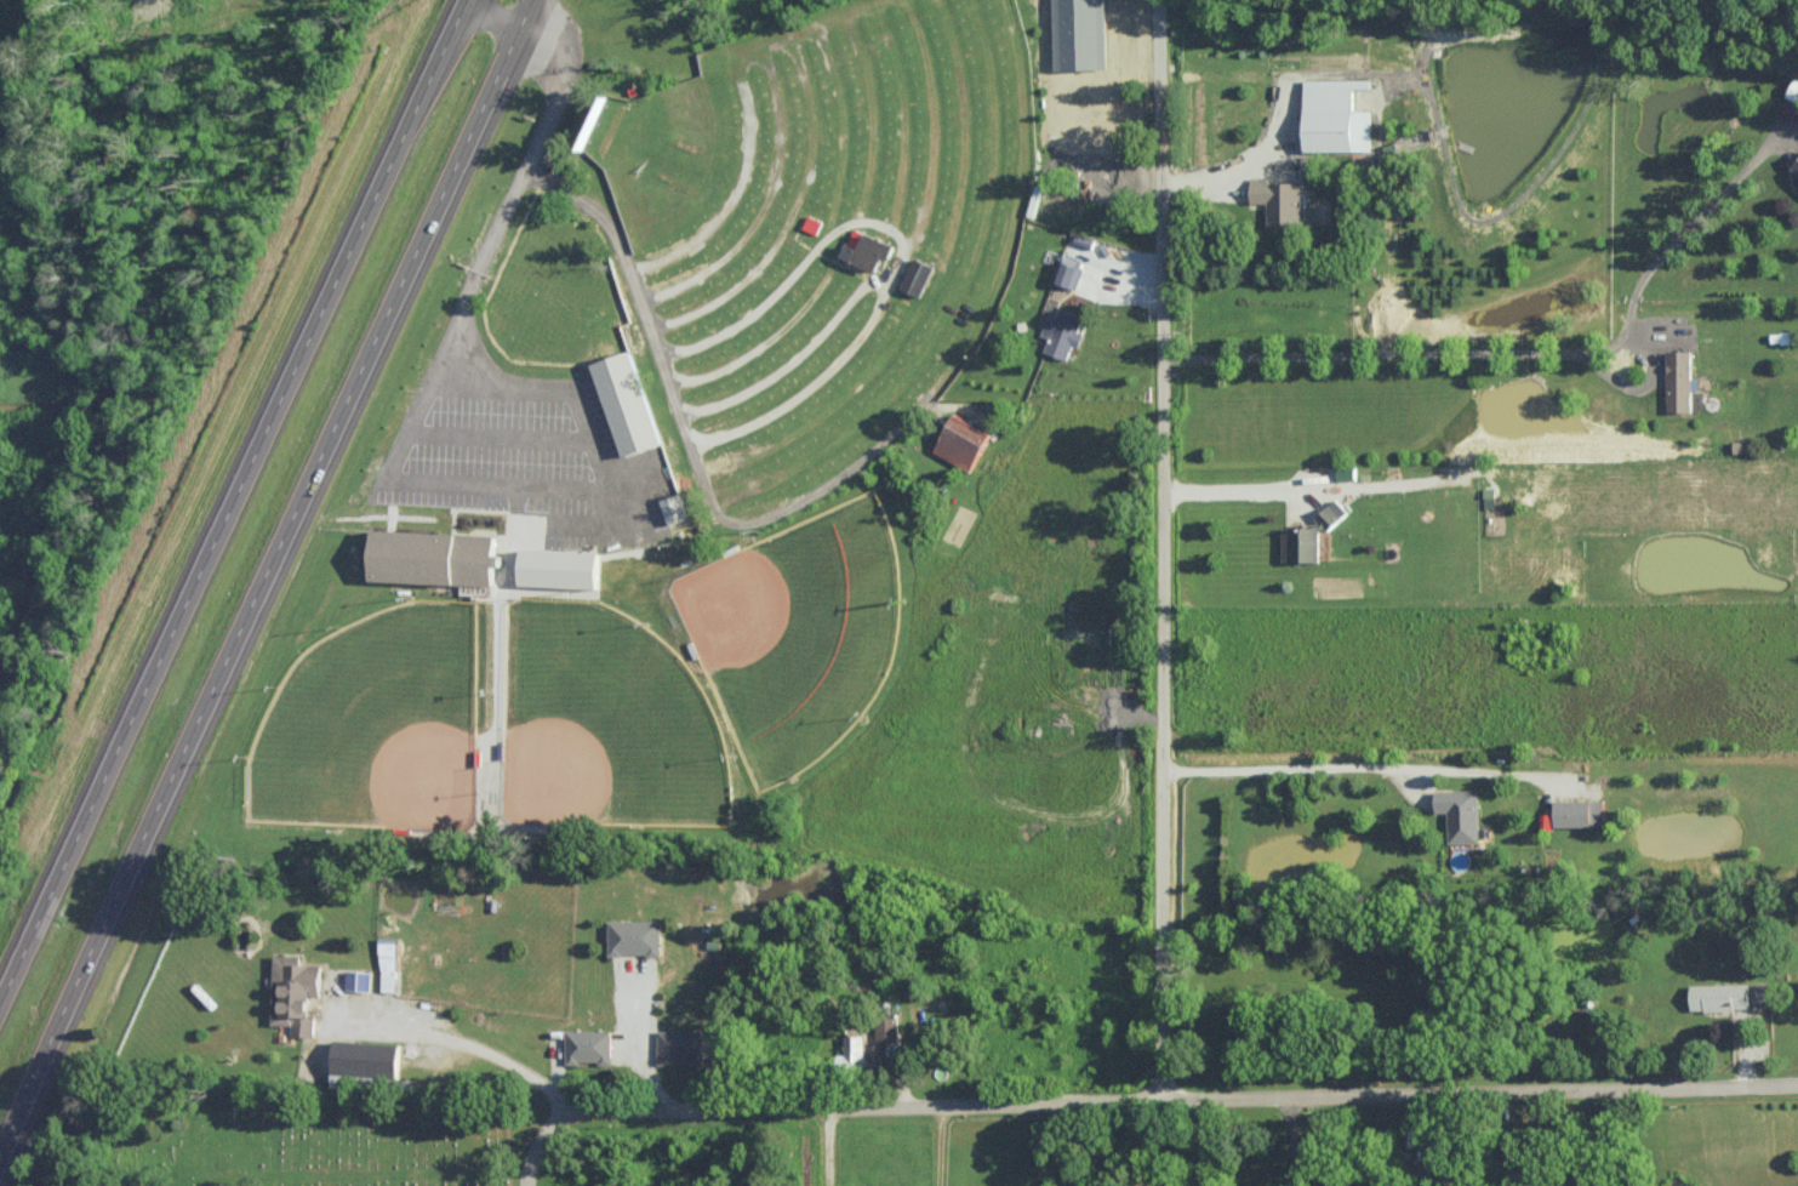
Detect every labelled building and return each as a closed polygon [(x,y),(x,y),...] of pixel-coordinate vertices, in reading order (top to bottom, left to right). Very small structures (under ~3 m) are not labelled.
[(1108,0),(1055,0),(1057,69),(1109,68),(1108,0)] [(1370,78),(1307,79),(1308,151),(1373,150),(1372,109),(1356,109),(1355,87),(1371,87),(1370,78)] [(1796,78),(1787,96),(1797,101),(1797,79),(1796,78)] [(1268,225),(1302,224),(1301,181),(1268,182),(1268,176),(1250,177),(1251,202),(1267,202),(1268,225)] [(842,254),(880,271),(888,254),(893,257),(898,247),(855,227),(842,254)] [(1083,264),(1076,263),(1078,253),(1062,250),(1055,281),(1078,286),(1083,264)] [(902,288),(923,296),(935,265),(915,256),(902,288)] [(1041,335),(1048,338),(1044,351),(1071,360),(1087,315),(1060,306),(1056,319),(1047,316),(1041,335)] [(665,444),(636,350),(596,363),(625,457),(665,444)] [(1692,412),(1692,390),(1699,390),(1699,378),(1691,378),(1692,350),(1668,350),(1667,412),(1692,412)] [(996,434),(960,412),(936,451),(973,473),(996,434)] [(1337,480),(1358,480),(1357,468),(1336,469),(1337,480)] [(690,518),(681,493),(662,499),(671,525),(690,518)] [(1320,562),(1321,527),(1343,527),(1343,508),(1319,508),(1318,527),(1284,527),(1284,561),(1320,562)] [(499,534),(372,529),(370,580),(497,585),(498,566),(507,566),(507,555),(499,555),(499,534)] [(603,552),(525,549),(523,587),(601,590),(603,552)] [(1435,790),(1436,812),(1449,812),(1449,843),(1481,843),(1480,790),(1435,790)] [(1606,801),(1558,800),(1558,827),(1605,827),(1606,801)] [(663,921),(610,920),(610,954),(662,955),(663,921)] [(398,937),(381,937),(380,991),(397,992),(398,937)] [(273,1024),(293,1025),(293,1036),(314,1037),(315,996),(323,997),(324,965),(302,965),(302,955),(275,955),(273,1024)] [(372,972),(347,970),(346,989),(371,991),(372,972)] [(1776,1008),(1775,983),(1693,984),(1693,1009),(1776,1008)] [(877,1042),(898,1042),(898,1021),(876,1021),(877,1042)] [(612,1030),(566,1030),(566,1063),(611,1063),(612,1030)] [(703,1063),(703,1030),(657,1030),(657,1064),(703,1063)] [(864,1035),(845,1035),(845,1067),(864,1067),(864,1035)] [(403,1044),(334,1041),(333,1074),(402,1077),(403,1044)]
